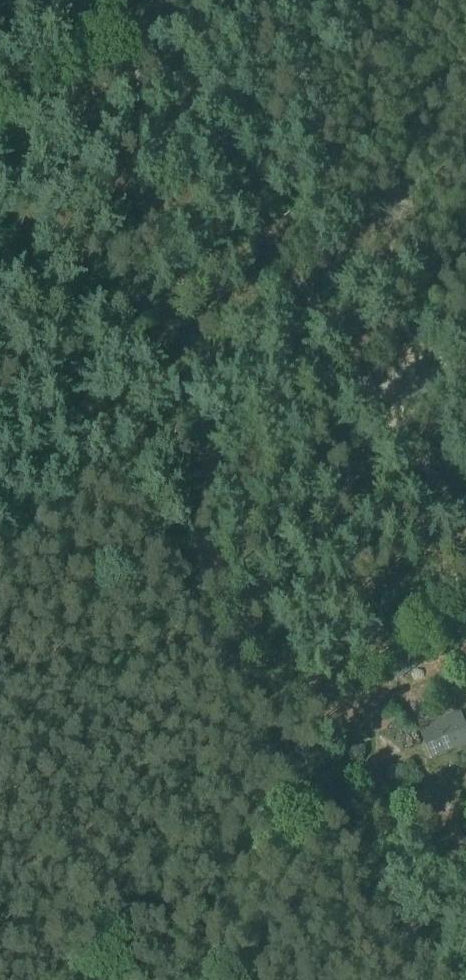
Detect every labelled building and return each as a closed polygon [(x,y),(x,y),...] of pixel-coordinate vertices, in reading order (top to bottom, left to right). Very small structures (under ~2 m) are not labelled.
[(432,761),(465,747),(465,723),(462,712),(420,729),(432,761)]
